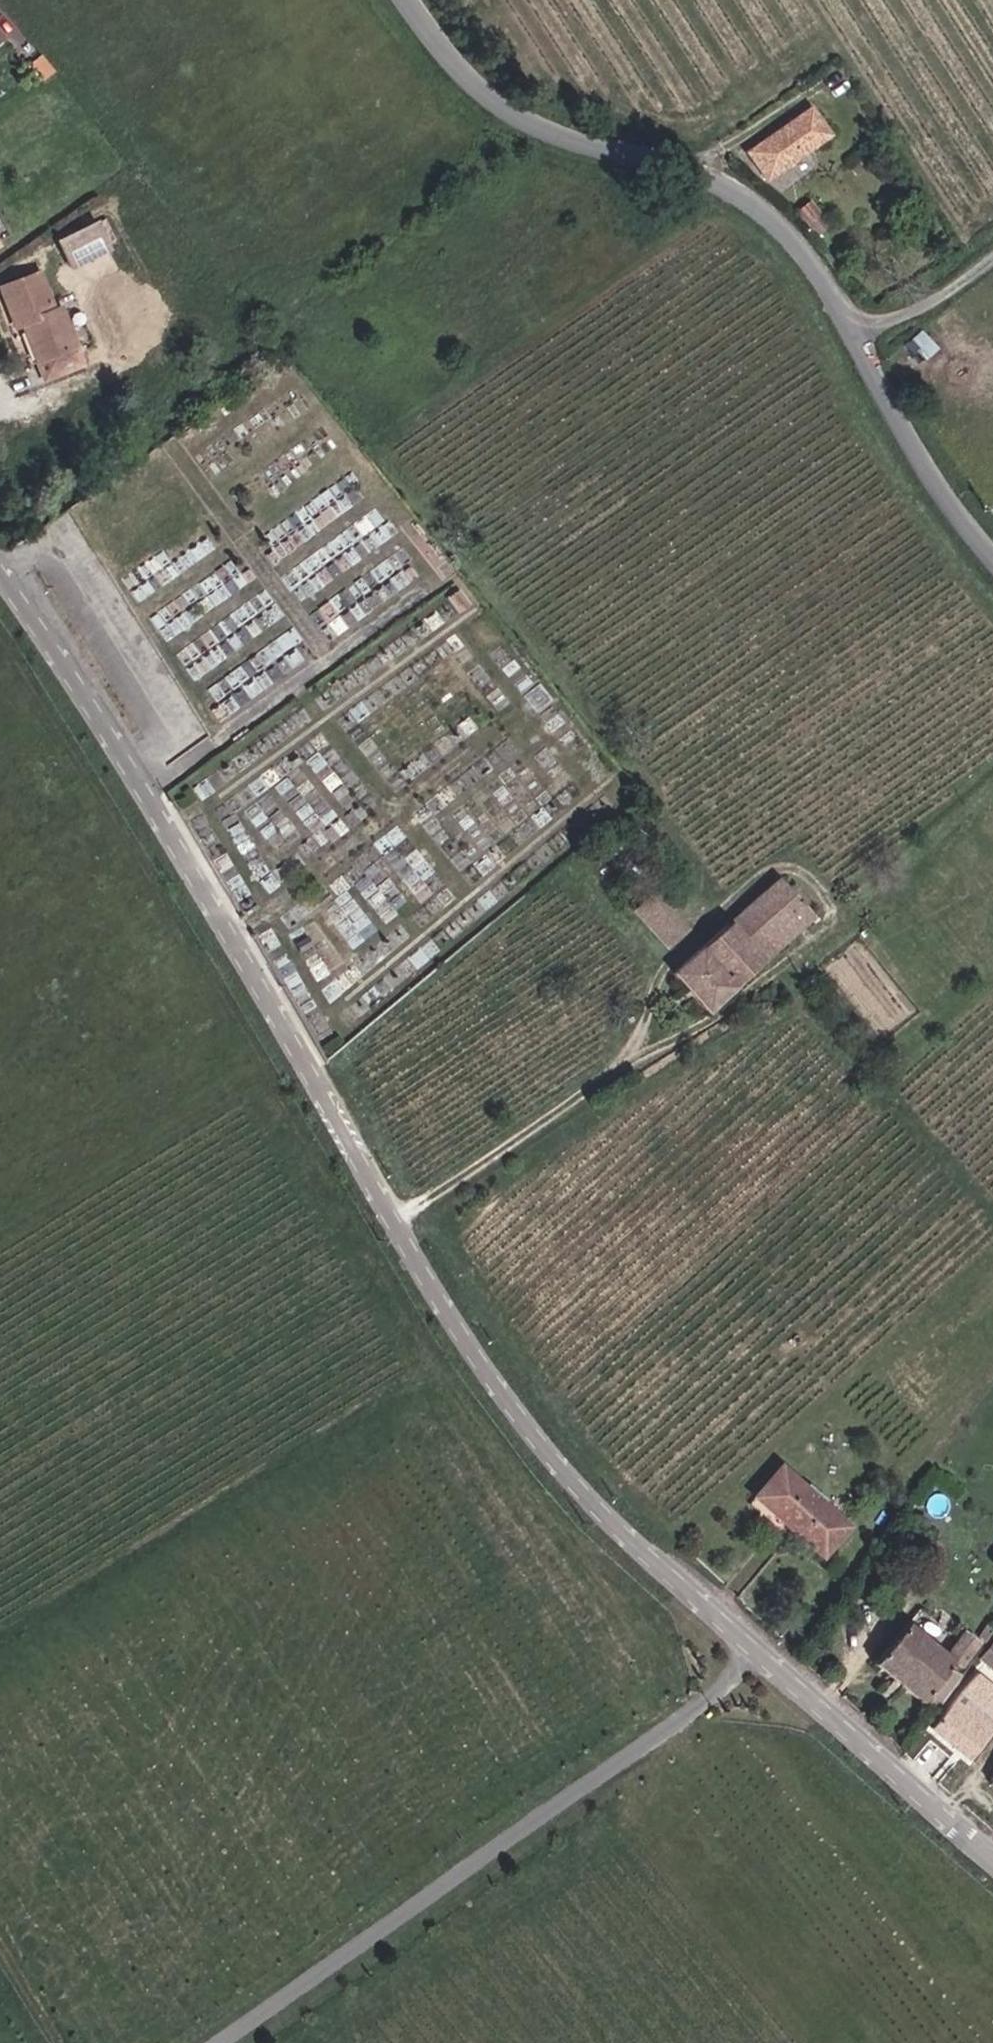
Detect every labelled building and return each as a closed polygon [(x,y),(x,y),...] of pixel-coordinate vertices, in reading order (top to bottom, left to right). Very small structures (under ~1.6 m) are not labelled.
[(61,77),(46,60),(31,73),(43,87),(61,77)] [(826,139),(816,124),(810,128),(800,114),(742,155),(763,182),(826,139)] [(822,119),(816,124),(826,139),(833,134),(822,119)] [(831,233),(812,207),(798,216),(817,243),(831,233)] [(106,259),(92,235),(60,253),(73,277),(106,259)] [(47,383),(81,370),(62,316),(54,316),(38,278),(6,290),(21,330),(28,328),(47,383)] [(711,1011),(817,918),(782,880),(726,929),(677,975),(711,1011)] [(849,1524),(779,1473),(754,1503),(823,1555),(849,1524)] [(959,1639),(948,1651),(910,1620),(875,1661),(921,1700),(948,1668),(953,1671),(972,1650),(959,1639)] [(992,1730),(992,1691),(975,1675),(932,1728),(970,1758),(992,1730)]
